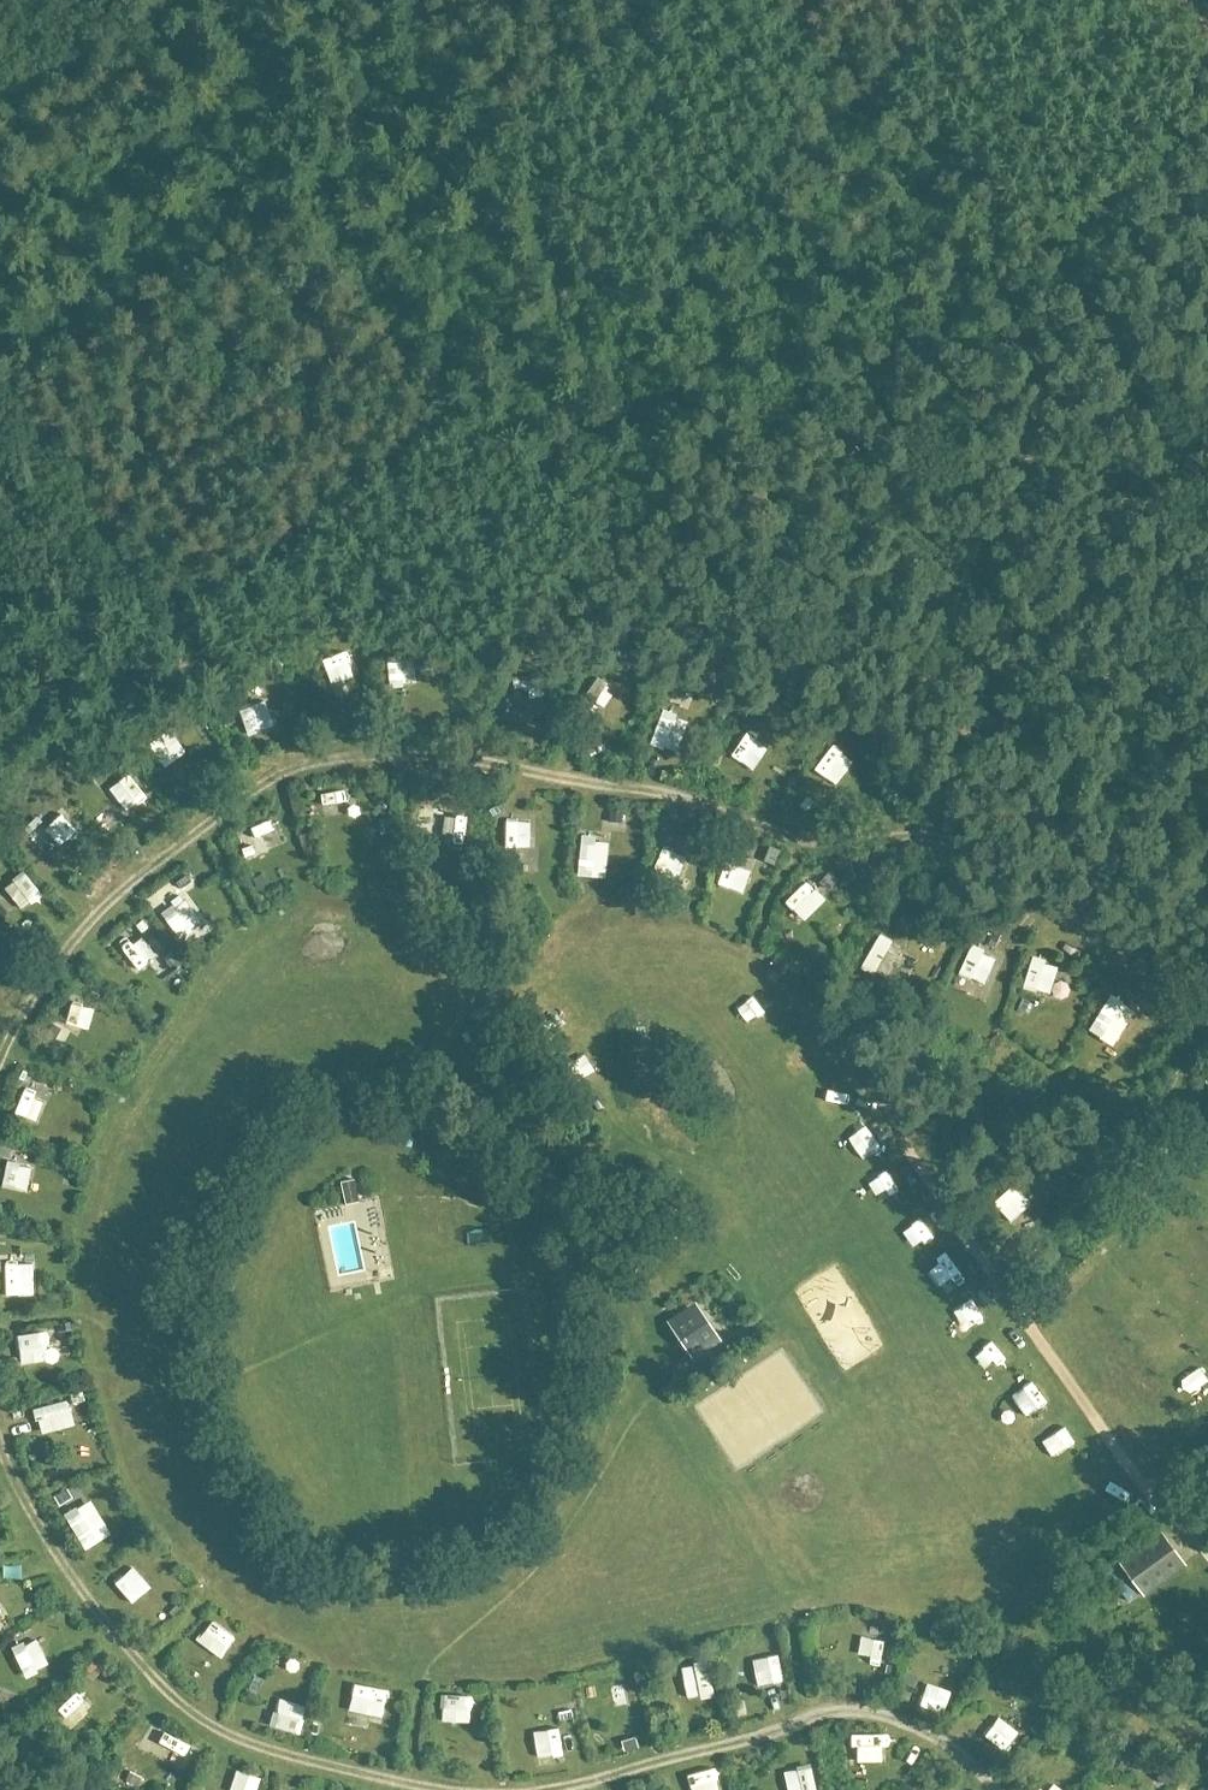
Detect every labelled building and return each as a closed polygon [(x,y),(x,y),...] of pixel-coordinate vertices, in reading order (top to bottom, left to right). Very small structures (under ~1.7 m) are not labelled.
[(32,912),(50,897),(31,875),(13,890),(32,912)] [(85,1037),(97,1015),(74,1002),(61,1024),(85,1037)] [(10,1188),(23,1191),(27,1167),(14,1165),(10,1188)] [(38,1289),(36,1262),(13,1264),(14,1290),(38,1289)] [(700,1298),(668,1320),(695,1362),(728,1340),(700,1298)] [(54,1333),(24,1337),(28,1365),(58,1361),(54,1333)] [(74,1402),(40,1412),(45,1427),(58,1423),(61,1431),(81,1425),(74,1402)] [(96,1502),(73,1515),(86,1538),(108,1525),(96,1502)] [(1142,1538),(1107,1572),(1142,1607),(1176,1574),(1142,1538)] [(140,1606),(159,1588),(140,1567),(120,1585),(140,1606)] [(11,1620),(0,1597),(0,1625),(11,1620)] [(28,1629),(37,1654),(59,1646),(50,1621),(28,1629)] [(220,1622),(205,1643),(229,1660),(244,1639),(220,1622)] [(305,1693),(314,1663),(286,1654),(276,1684),(305,1693)] [(93,1682),(120,1695),(126,1680),(99,1668),(93,1682)] [(363,1685),(356,1715),(389,1723),(397,1693),(363,1685)] [(450,1724),(480,1724),(480,1698),(450,1697),(450,1724)] [(177,1737),(168,1763),(195,1773),(204,1747),(177,1737)] [(269,1778),(243,1773),(239,1789),(266,1789),(269,1778)]
